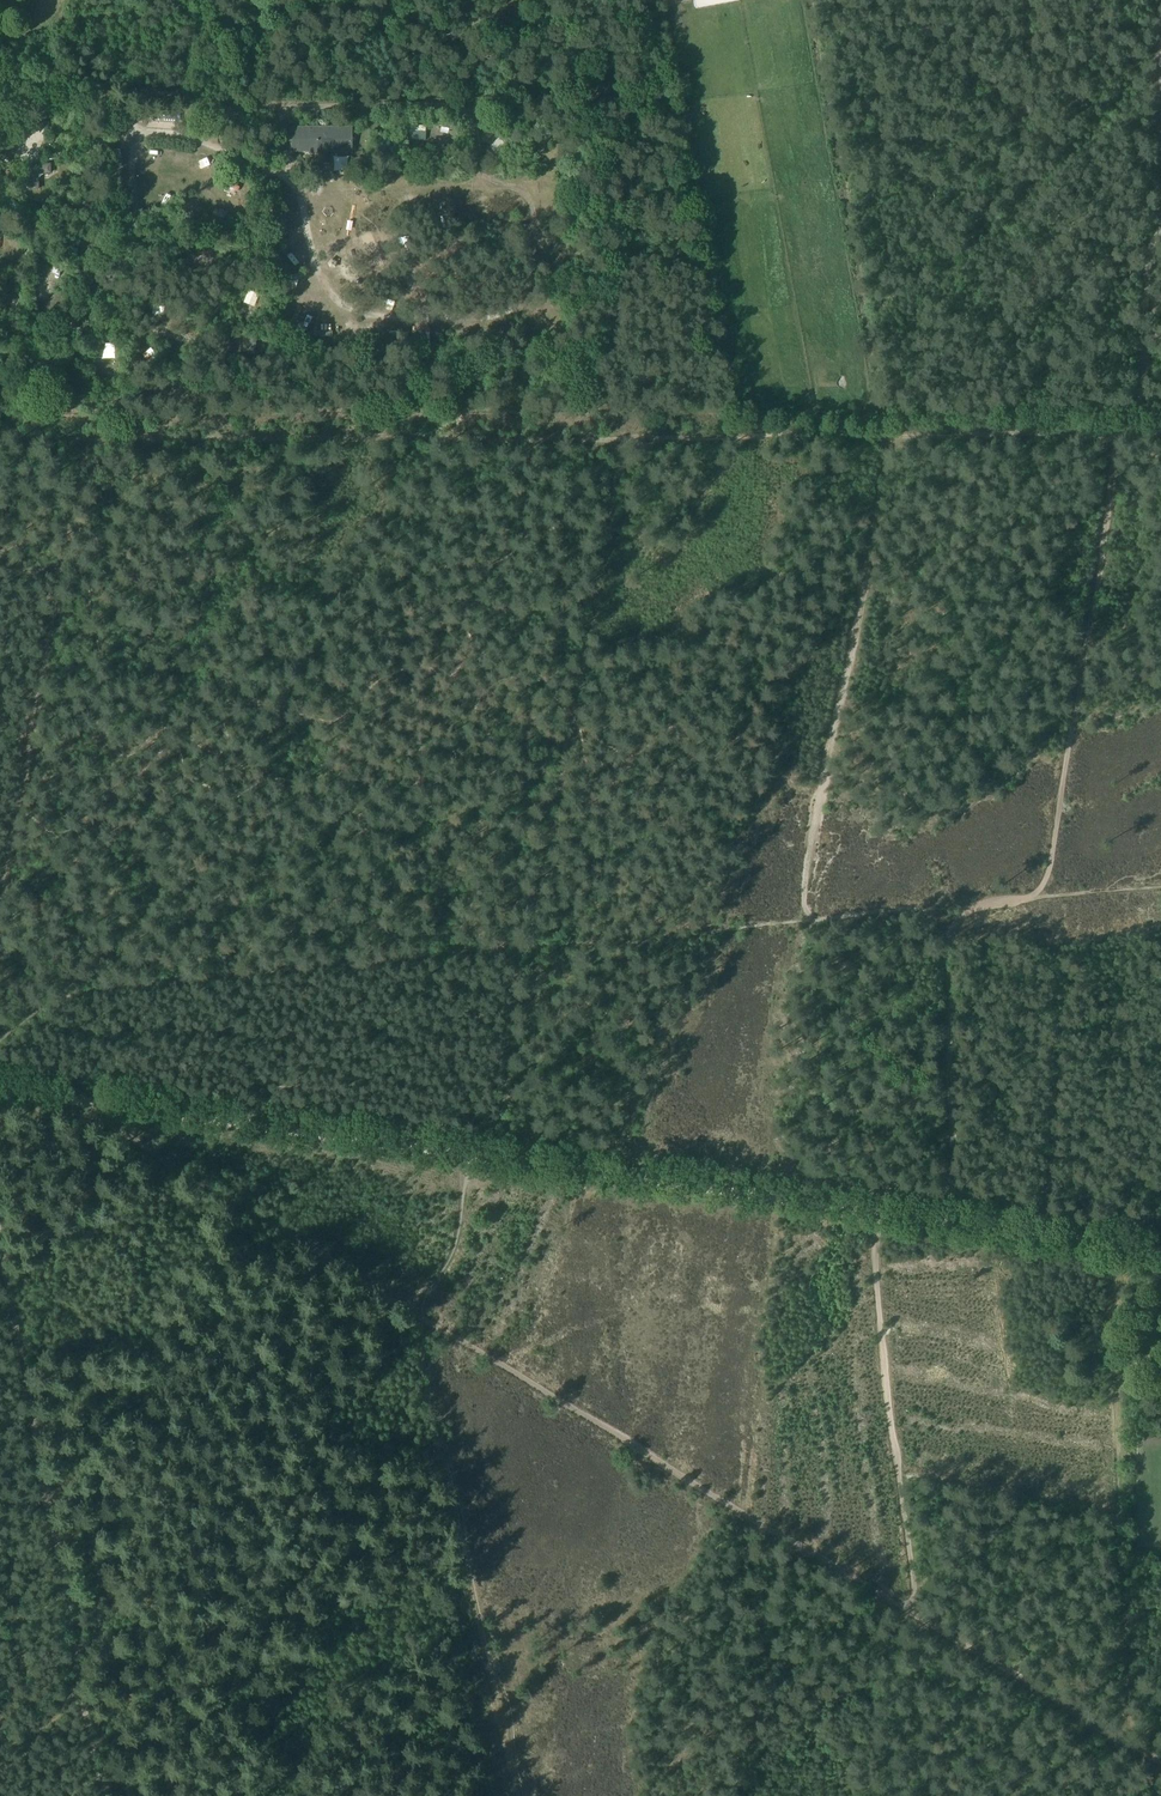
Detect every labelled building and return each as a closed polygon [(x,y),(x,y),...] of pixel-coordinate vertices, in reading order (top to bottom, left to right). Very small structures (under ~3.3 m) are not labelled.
[(150,122),(175,123),(176,114),(151,113),(150,122)] [(0,129),(0,142),(14,142),(14,129),(8,129),(9,127),(3,126),(3,129),(0,129)] [(285,152),(291,152),(291,153),(309,153),(309,155),(310,155),(310,162),(326,161),(326,154),(327,154),(327,153),(353,152),(352,127),(284,127),(285,152)] [(40,162),(28,163),(29,190),(41,190),(40,162)]
